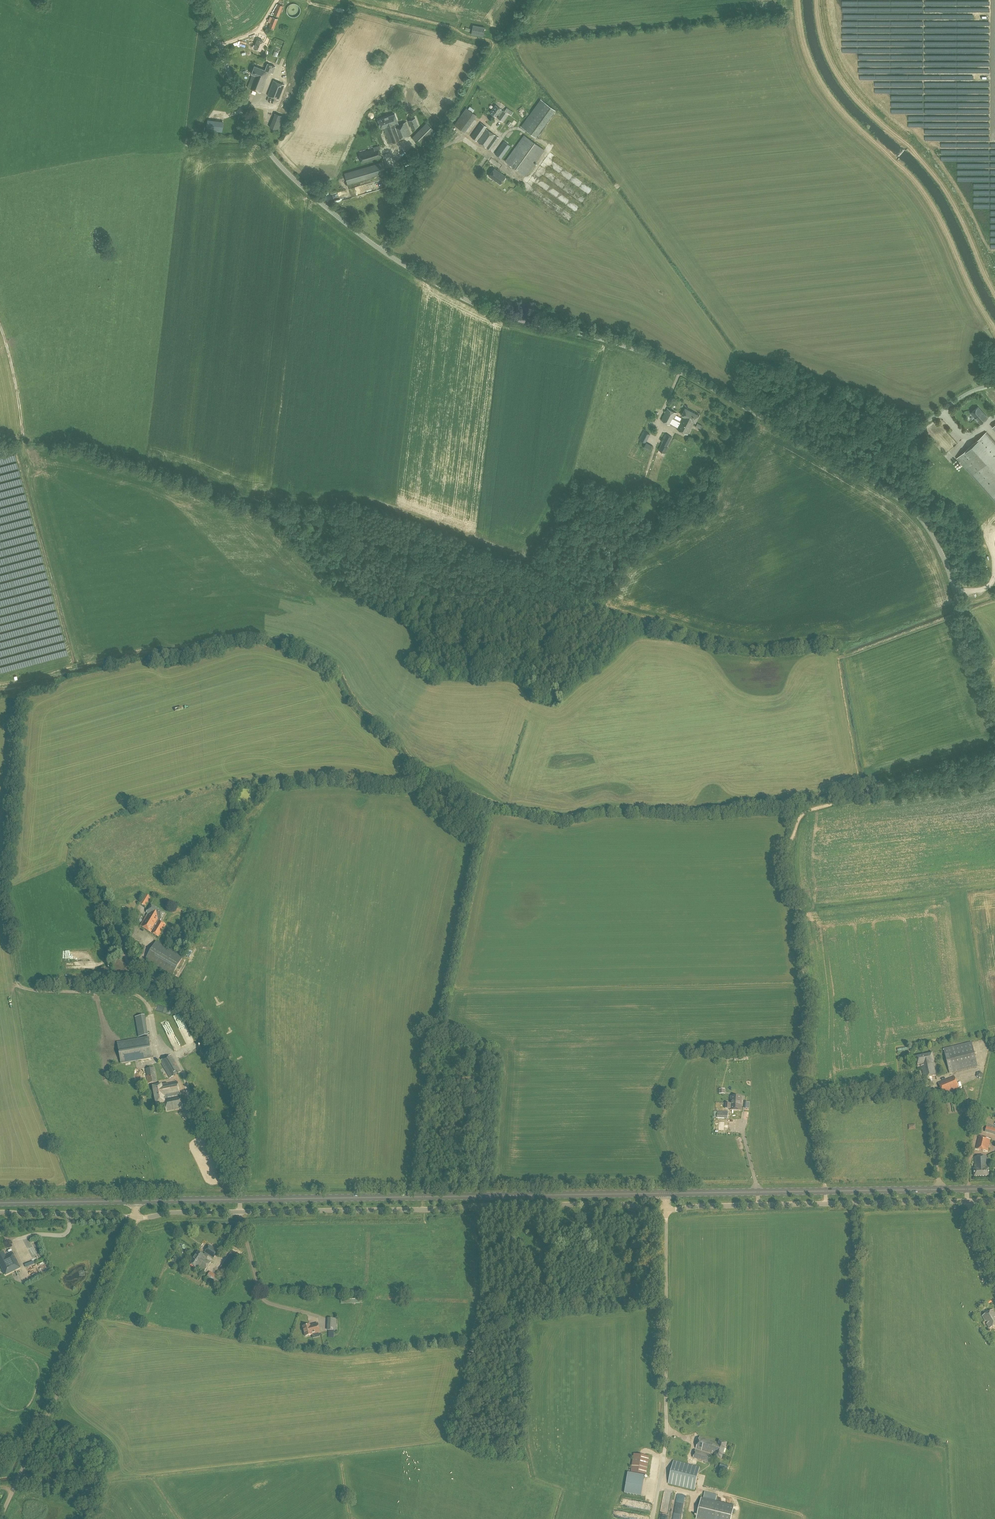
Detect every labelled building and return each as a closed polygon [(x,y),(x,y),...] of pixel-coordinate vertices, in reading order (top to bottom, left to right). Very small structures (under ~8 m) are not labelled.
[(279,16),(283,6),(278,4),(274,14),(279,16)] [(301,11),(301,10),(301,8),(300,7),(299,6),(298,5),(296,5),(295,4),(294,4),(293,4),(291,5),(290,6),(289,6),(289,7),(288,9),(287,10),(287,11),(287,13),(288,14),(288,15),(289,16),(290,17),(291,18),(293,18),(295,18),(296,18),(297,18),(298,17),(299,16),(300,15),(301,14),(301,13),(301,11)] [(274,29),(278,19),(272,17),(268,27),(274,29)] [(267,43),(268,40),(262,37),(261,40),(257,39),(254,48),(261,50),(264,42),(267,43)] [(381,64),(384,56),(376,53),(373,61),(381,64)] [(273,73),(275,66),(267,63),(265,70),(254,66),(251,73),(253,74),(247,87),(261,92),(269,72),(273,73)] [(267,95),(278,99),(284,84),(273,80),(267,95)] [(533,132),(551,104),(541,98),(523,126),(533,132)] [(551,104),(532,133),(538,137),(557,108),(551,104)] [(503,111),(501,109),(495,105),(490,112),(496,116),(498,113),(500,115),(498,118),(502,121),(508,113),(503,110),(503,111)] [(475,110),(470,106),(468,109),(466,108),(454,124),(464,132),(476,115),(473,112),(475,110)] [(269,127),(278,130),(283,117),(275,113),(269,127)] [(399,125),(395,113),(390,115),(382,118),(383,118),(378,120),(381,128),(383,127),(390,143),(410,134),(406,122),(399,125)] [(411,128),(419,126),(415,117),(408,120),(411,128)] [(420,145),(435,131),(427,123),(412,137),(420,145)] [(489,151),(498,139),(486,129),(487,128),(481,123),(471,137),(489,151)] [(450,141),(457,131),(452,128),(445,138),(450,141)] [(526,176),(544,150),(524,135),(505,161),(526,176)] [(501,158),(510,146),(504,141),(495,153),(501,158)] [(362,163),(381,157),(379,150),(381,149),(380,145),(374,147),(374,149),(359,153),(362,163)] [(348,184),(386,173),(383,162),(344,173),(348,184)] [(500,184),(506,176),(494,168),(489,176),(500,184)] [(981,423),(987,417),(978,407),(971,413),(981,423)] [(689,410),(685,408),(682,415),(683,416),(679,424),(672,421),(677,413),(668,408),(661,420),(688,434),(694,421),(696,422),(699,415),(696,413),(689,409),(689,410)] [(646,442),(650,434),(643,430),(639,439),(646,442)] [(987,432),(956,458),(985,491),(986,491),(994,501),(994,441),(987,432)] [(665,453),(668,447),(667,446),(673,437),(666,433),(662,438),(664,439),(659,449),(665,453)] [(650,451),(652,445),(646,442),(643,448),(650,451)] [(145,908),(152,898),(145,894),(139,904),(145,908)] [(158,938),(166,925),(160,922),(165,914),(151,905),(146,913),(148,914),(140,927),(158,938)] [(172,976),(183,958),(156,942),(145,959),(172,976)] [(119,978),(130,971),(120,957),(110,964),(119,978)] [(111,977),(111,976),(111,975),(110,973),(109,972),(108,972),(107,971),(106,970),(104,970),(103,970),(102,971),(101,971),(99,972),(98,973),(98,975),(97,976),(97,977),(97,978),(98,980),(98,981),(99,982),(100,983),(101,984),(103,984),(104,984),(105,984),(106,984),(107,984),(109,983),(110,982),(111,980),(111,979),(111,977)] [(141,987),(145,979),(134,974),(131,981),(141,987)] [(137,1017),(140,1037),(150,1035),(146,1015),(137,1017)] [(122,1063),(152,1058),(149,1038),(118,1043),(122,1063)] [(949,1073),(977,1067),(972,1043),(943,1049),(949,1073)] [(933,1062),(932,1054),(916,1057),(917,1065),(921,1064),(924,1079),(936,1076),(933,1062)] [(170,1078),(180,1072),(170,1055),(160,1062),(170,1078)] [(155,1075),(154,1068),(145,1069),(146,1076),(147,1084),(157,1082),(155,1075)] [(943,1094),(959,1088),(954,1076),(938,1083),(943,1094)] [(182,1108),(177,1082),(161,1085),(152,1086),(156,1105),(165,1103),(166,1111),(182,1108)] [(964,1100),(969,1098),(965,1088),(960,1090),(964,1100)] [(741,1111),(742,1097),(730,1096),(730,1103),(725,1103),(725,1109),(730,1109),(730,1110),(741,1111)] [(988,1152),(991,1140),(979,1137),(976,1149),(988,1152)] [(987,1169),(986,1157),(975,1157),(975,1169),(974,1169),(974,1177),(989,1176),(988,1169),(987,1169)] [(196,1267),(204,1272),(218,1251),(209,1245),(204,1253),(205,1253),(204,1255),(198,1252),(190,1264),(195,1268),(196,1267)] [(5,1274),(19,1267),(12,1252),(5,1256),(3,1251),(0,1252),(0,1264),(5,1274)] [(227,1275),(240,1256),(232,1251),(219,1269),(227,1275)] [(174,1268),(182,1257),(176,1253),(168,1264),(174,1268)] [(220,1286),(221,1286),(224,1281),(210,1272),(206,1277),(220,1286)] [(221,1286),(220,1286),(219,1289),(222,1291),(227,1283),(224,1281),(221,1286)] [(994,1325),(994,1314),(993,1310),(982,1316),(989,1328),(994,1325)] [(336,1331),(336,1319),(328,1318),(327,1331),(336,1331)] [(319,1332),(317,1324),(310,1326),(309,1325),(303,1327),(305,1337),(312,1335),(312,1334),(319,1332)] [(719,1443),(700,1437),(696,1449),(715,1455),(714,1457),(715,1457),(715,1458),(717,1459),(717,1458),(722,1459),(727,1443),(719,1441),(719,1443)] [(709,1463),(711,1455),(696,1450),(693,1458),(709,1463)] [(646,1475),(649,1456),(634,1454),(631,1472),(646,1475)] [(694,1490),(700,1468),(674,1461),(668,1483),(694,1490)] [(734,1507),(701,1499),(696,1518),(698,1518),(731,1518),(734,1507)]
